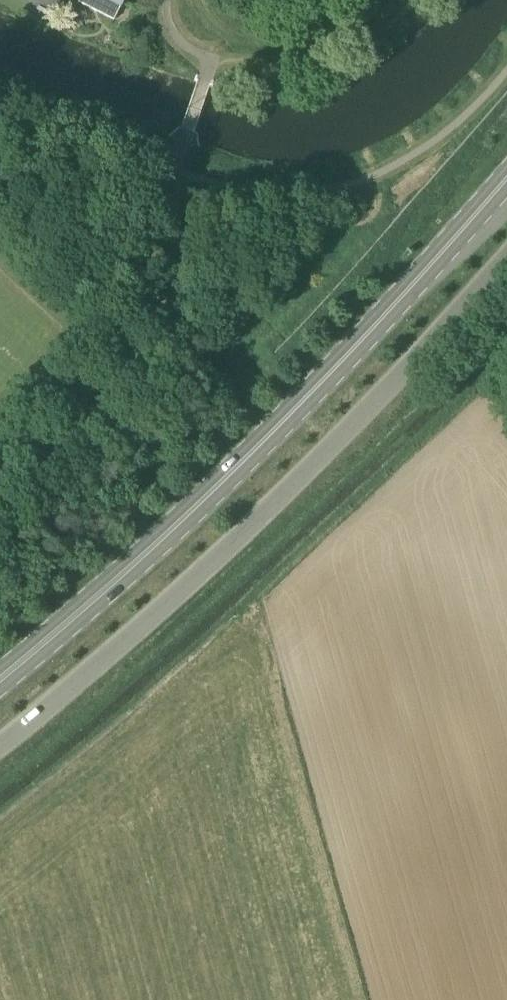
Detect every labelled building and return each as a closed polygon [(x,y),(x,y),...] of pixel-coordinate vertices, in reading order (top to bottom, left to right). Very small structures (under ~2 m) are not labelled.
[(123,0),(78,0),(76,3),(112,21),(119,8),(123,0)]
